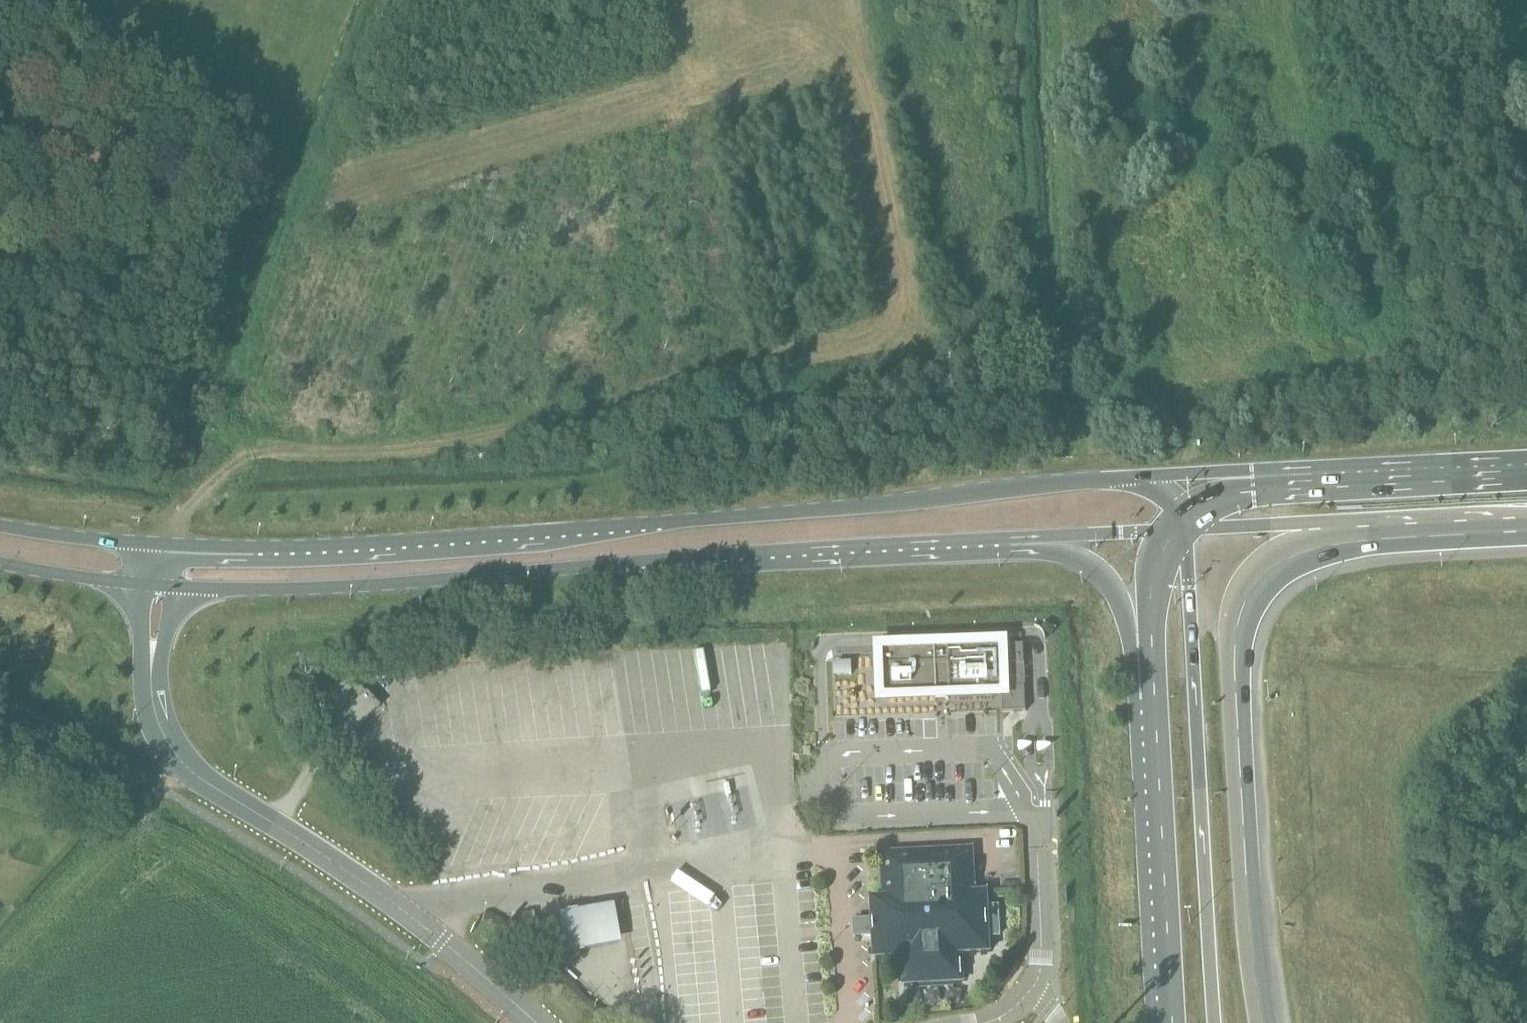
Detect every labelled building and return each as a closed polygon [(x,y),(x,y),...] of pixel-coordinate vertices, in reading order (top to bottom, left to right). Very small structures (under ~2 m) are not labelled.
[(1004,713),(1011,712),(1014,712),(1026,712),(1026,686),(1024,645),(1002,645),(997,645),(997,641),(988,642),(988,645),(957,646),(956,643),(942,643),(942,647),(888,649),(882,649),(883,697),(1003,692),(1004,713)] [(331,692),(347,711),(340,717),(353,732),(380,708),(367,693),(365,694),(349,676),(331,692)] [(872,900),(873,922),(865,922),(865,937),(873,937),(873,960),(901,960),(901,988),(961,987),(961,959),(989,959),(988,899),(976,899),(976,855),(884,856),(884,900),(872,900)] [(614,908),(559,917),(566,962),(622,954),(614,908)] [(534,912),(523,914),(525,928),(536,926),(534,912)] [(848,916),(849,935),(865,935),(864,915),(848,916)]
